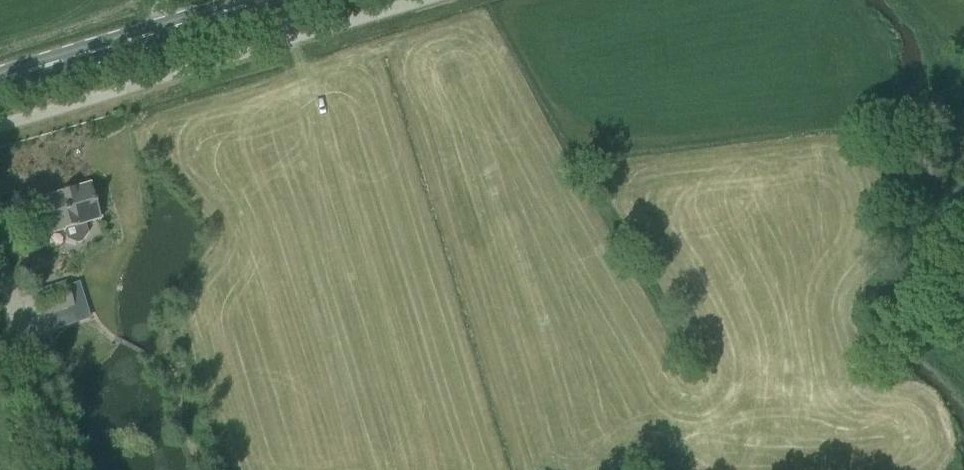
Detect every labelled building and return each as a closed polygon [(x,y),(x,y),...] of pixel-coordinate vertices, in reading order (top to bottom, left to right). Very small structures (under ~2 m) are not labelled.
[(100,219),(96,203),(90,184),(38,199),(49,234),(64,230),(67,239),(76,243),(81,241),(88,233),(85,223),(100,219)] [(65,285),(37,293),(44,316),(72,308),(65,285)]
